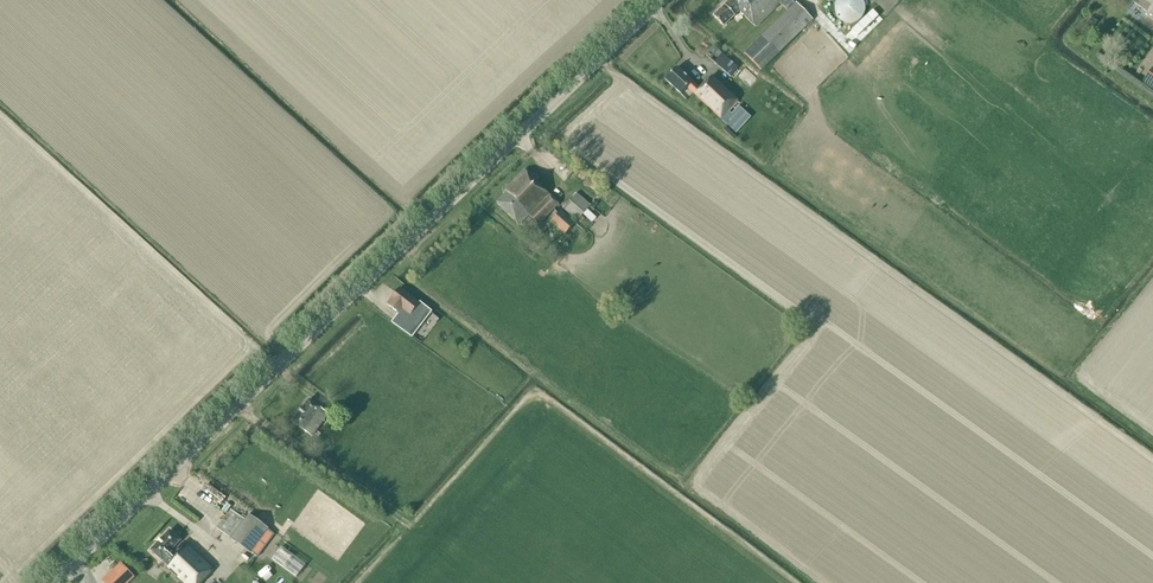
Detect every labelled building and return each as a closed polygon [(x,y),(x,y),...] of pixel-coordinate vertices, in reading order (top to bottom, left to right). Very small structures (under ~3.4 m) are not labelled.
[(723,26),(739,10),(755,26),(779,2),(787,11),(744,53),(761,70),(813,19),(794,0),(730,0),(713,16),(723,26)] [(870,11),(863,0),(842,0),(839,2),(851,22),(870,11)] [(1146,14),(1152,19),(1152,0),(1133,0),(1132,2),(1147,12),(1146,14)] [(1082,27),(1089,32),(1098,21),(1091,16),(1082,27)] [(742,71),(713,46),(705,55),(734,80),(742,71)] [(676,67),(665,80),(681,94),(687,88),(721,119),(728,111),(738,100),(711,75),(699,88),(676,67)] [(728,111),(721,119),(736,133),(751,117),(739,106),(732,114),(728,111)] [(528,215),(538,224),(558,203),(525,170),(504,191),(506,193),(496,203),(518,225),(528,215)] [(563,208),(577,221),(590,205),(576,193),(563,208)] [(551,222),(564,234),(574,223),(561,211),(551,222)] [(402,309),(409,315),(413,318),(422,306),(399,288),(386,304),(399,314),(402,309)] [(292,422),(311,436),(328,414),(309,400),(292,422)] [(216,529),(250,553),(268,529),(248,515),(245,520),(231,510),(216,529)] [(167,566),(165,568),(182,582),(202,582),(214,569),(193,549),(184,541),(175,550),(173,548),(180,541),(169,530),(151,550),(167,566)] [(305,565),(281,548),(272,560),(296,578),(305,565)] [(134,577),(121,563),(102,581),(103,582),(128,582),(134,577)]
